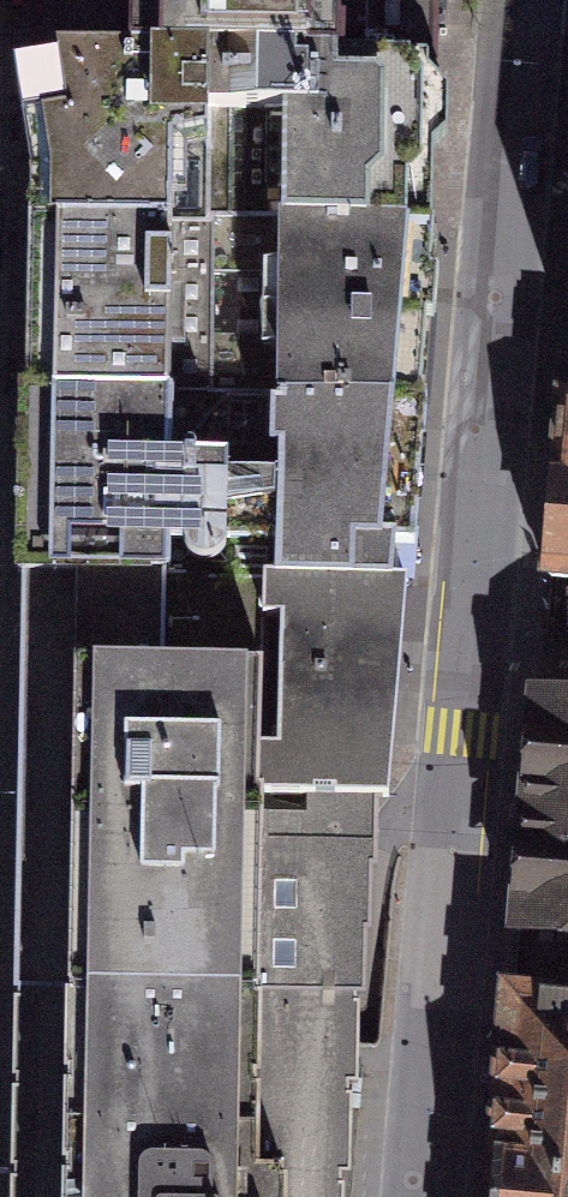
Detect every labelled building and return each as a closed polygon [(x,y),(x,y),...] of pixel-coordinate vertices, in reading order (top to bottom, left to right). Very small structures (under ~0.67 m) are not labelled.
[(8,43),(8,55),(158,59),(216,60),(263,61),(437,64),(437,51),(438,0),(9,0),(8,43)] [(8,55),(30,231),(208,227),(216,60),(158,59),(8,55)] [(208,227),(431,228),(437,64),(263,61),(216,60),(208,227)] [(30,231),(24,393),(208,395),(208,227),(30,231)] [(208,395),(420,400),(431,228),(208,227),(208,395)] [(24,393),(16,579),(203,584),(208,395),(24,393)] [(208,395),(203,584),(402,589),(420,400),(208,395)] [(553,576),(567,577),(567,405),(565,404),(553,576)] [(353,1000),(382,798),(262,800),(263,754),(269,588),(203,584),(16,579),(17,742),(16,995),(353,1000)] [(402,589),(269,588),(263,754),(262,800),(382,798),(380,768),(402,589)] [(530,702),(518,928),(567,932),(567,706),(530,702)] [(16,995),(10,1196),(340,1196),(353,1000),(16,995)] [(510,1002),(493,1196),(567,1196),(567,1007),(510,1002)]
